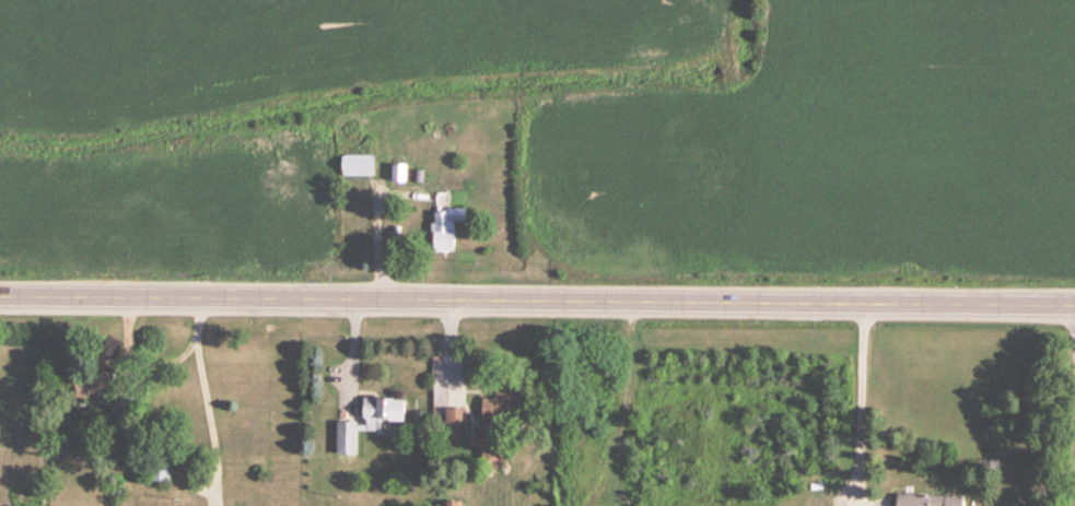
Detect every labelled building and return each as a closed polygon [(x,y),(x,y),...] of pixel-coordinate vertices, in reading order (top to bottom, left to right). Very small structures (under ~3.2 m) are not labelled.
[(374,151),(339,151),(339,171),(374,171),(374,151)] [(403,176),(403,161),(394,161),(394,176),(403,176)] [(429,247),(454,247),(454,217),(465,217),(466,204),(430,204),(429,247)] [(480,391),(480,416),(518,416),(518,391),(480,391)] [(395,395),(360,394),(360,418),(335,418),(334,450),(357,451),(357,427),(380,427),(380,415),(394,415),(395,395)] [(443,431),(464,431),(464,404),(443,404),(443,431)] [(497,457),(497,437),(480,437),(480,457),(497,457)] [(147,478),(168,478),(168,453),(147,453),(147,478)] [(961,491),(893,491),(893,505),(961,505),(961,491)]
